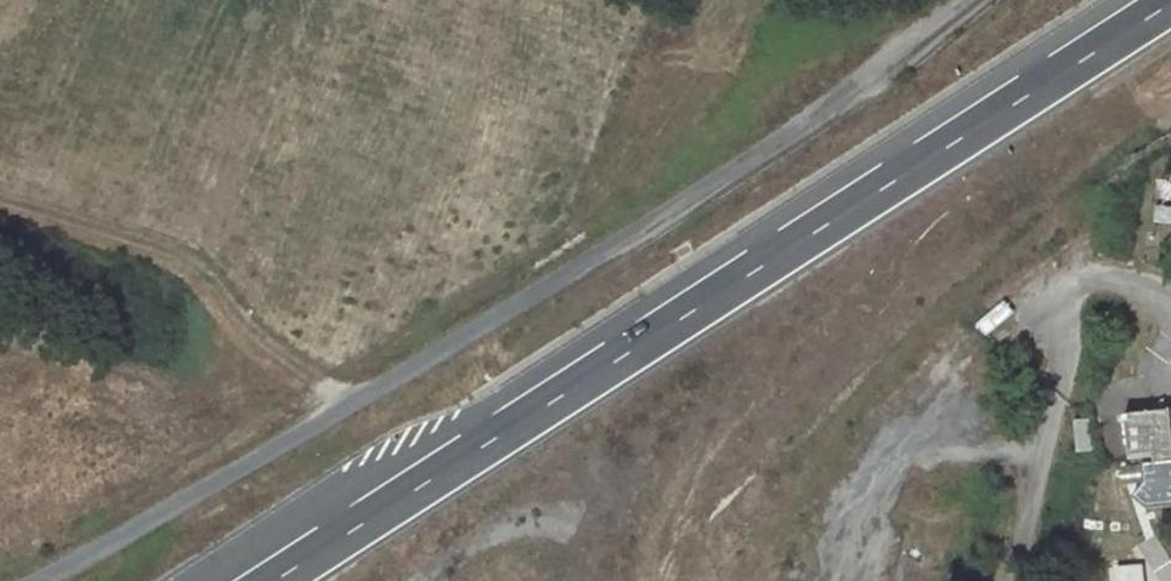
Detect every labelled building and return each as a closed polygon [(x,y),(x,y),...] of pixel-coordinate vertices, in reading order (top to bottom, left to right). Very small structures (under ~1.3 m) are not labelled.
[(1166,410),(1164,398),(1153,405),(1154,412),(1166,410)] [(1170,410),(1154,412),(1124,415),(1129,460),(1153,458),(1154,463),(1142,464),(1141,466),(1143,483),(1132,498),(1146,509),(1170,506),(1170,416),(1170,410)] [(1094,451),(1091,419),(1073,420),(1076,453),(1094,451)] [(1141,466),(1121,467),(1123,484),(1143,483),(1141,466)] [(1119,570),(1120,580),(1148,580),(1147,567),(1119,570)]
